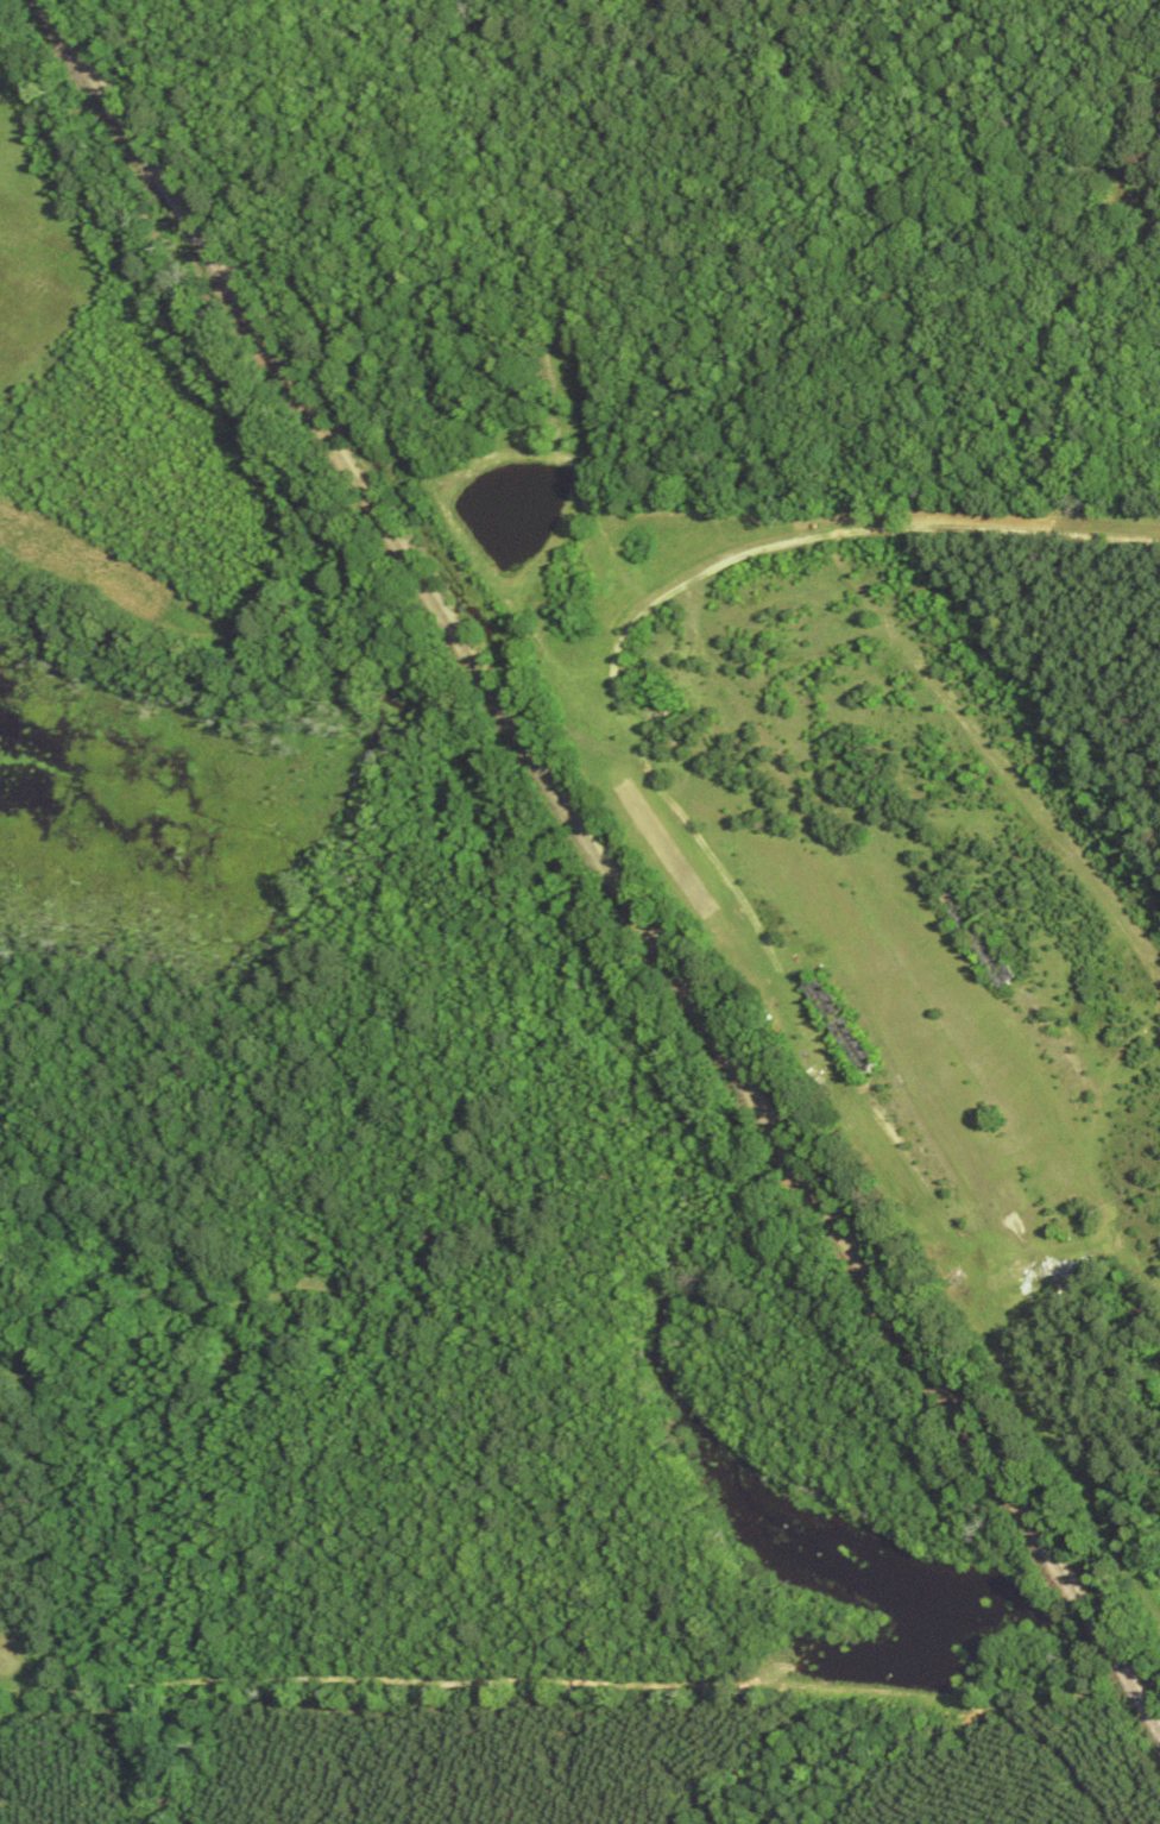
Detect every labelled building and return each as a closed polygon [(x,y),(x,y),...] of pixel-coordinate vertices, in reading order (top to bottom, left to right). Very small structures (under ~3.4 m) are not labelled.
[(1000,989),(1019,979),(965,885),(946,896),(1000,989)] [(826,975),(809,986),(866,1078),(883,1067),(826,975)]
